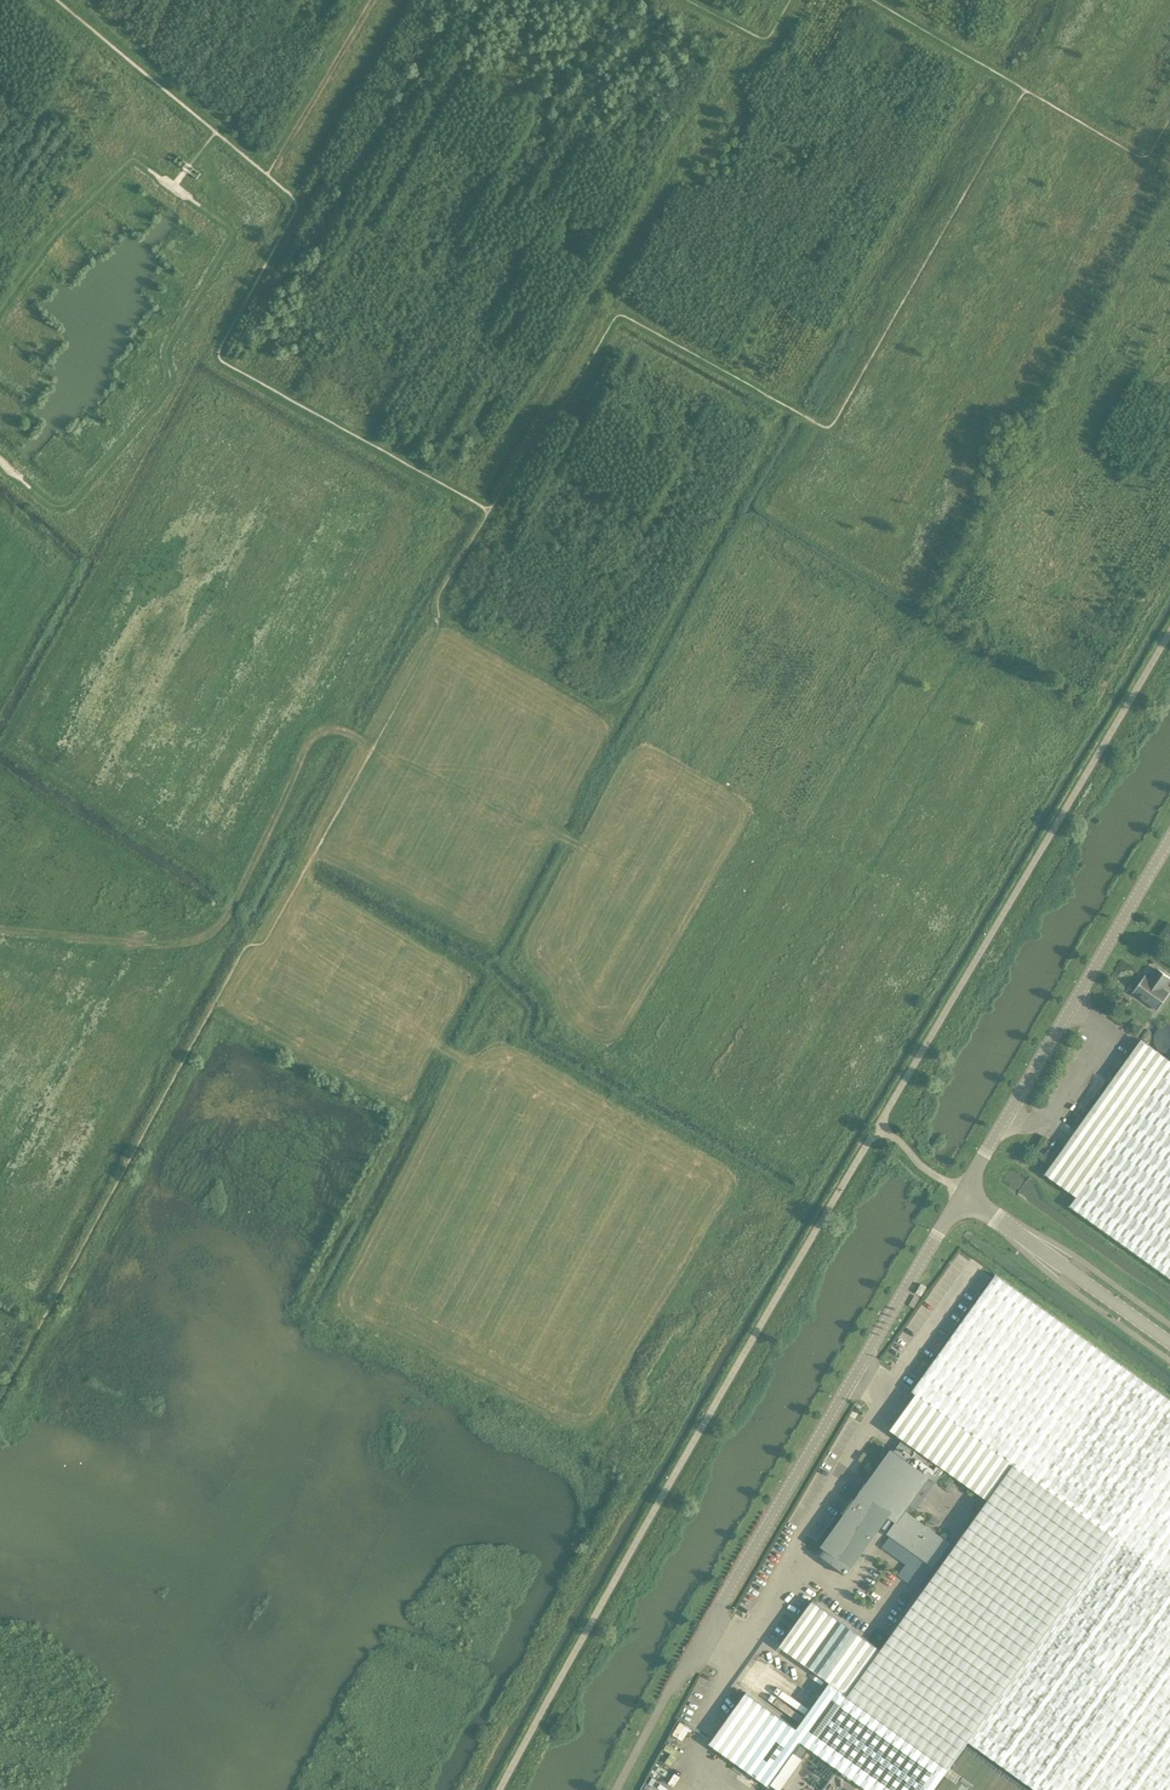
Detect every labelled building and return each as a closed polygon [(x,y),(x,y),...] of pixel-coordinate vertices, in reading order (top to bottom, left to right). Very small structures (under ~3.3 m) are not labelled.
[(1136,994),(1157,1008),(1168,993),(1160,987),(1163,983),(1164,985),(1169,978),(1157,969),(1149,979),(1145,976),(1137,989),(1139,990),(1136,994)] [(1141,1039),(1050,1166),(1045,1173),(1076,1196),(1070,1205),(1169,1277),(1169,1060),(1141,1039)] [(746,1692),(710,1743),(769,1785),(770,1784),(800,1743),(801,1741),(859,1783),(867,1788),(869,1789),(933,1789),(968,1740),(1038,1789),(1169,1789),(1169,1400),(995,1274),(993,1278),(912,1390),(916,1393),(890,1429),(904,1439),(895,1451),(891,1449),(822,1546),(826,1549),(821,1555),(846,1573),(879,1528),(888,1515),(896,1521),(887,1533),(889,1535),(933,1567),(946,1548),(950,1551),(880,1649),(812,1600),(780,1645),(830,1681),(797,1728),(746,1692)] [(926,1287),(921,1284),(916,1292),(921,1295),(926,1287)] [(923,1360),(915,1371),(919,1374),(927,1363),(923,1360)] [(680,1721),(673,1733),(683,1739),(690,1726),(680,1721)]
